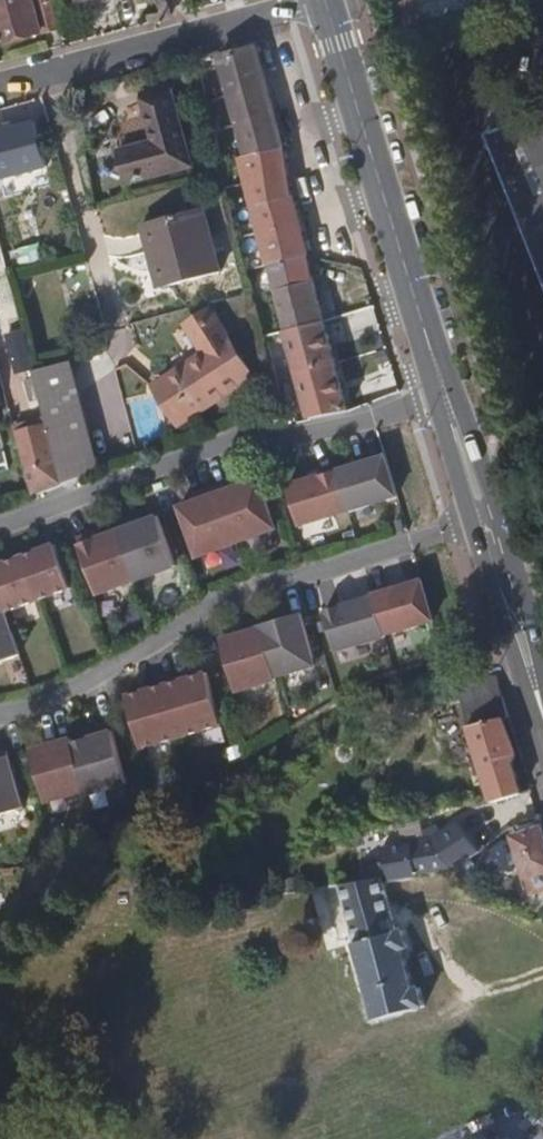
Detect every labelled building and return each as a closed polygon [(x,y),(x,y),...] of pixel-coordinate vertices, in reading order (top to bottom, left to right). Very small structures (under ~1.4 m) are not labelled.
[(35,0),(9,0),(0,3),(0,36),(2,42),(43,31),(35,0)] [(55,0),(40,0),(48,30),(62,26),(55,0)] [(245,211),(259,265),(269,263),(311,252),(296,199),(284,134),(260,45),(241,50),(239,43),(228,46),(230,53),(220,56),(231,95),(225,97),(232,123),(234,123),(256,208),(245,211)] [(194,163),(174,86),(146,93),(158,141),(121,151),(130,180),(194,163)] [(542,278),(542,112),(487,135),(542,278)] [(35,121),(0,131),(0,171),(1,176),(47,164),(35,121)] [(223,270),(207,206),(146,222),(164,285),(223,270)] [(259,265),(245,211),(239,213),(253,267),(259,265)] [(269,263),(287,328),(327,318),(311,252),(269,263)] [(255,376),(211,308),(186,324),(204,351),(155,384),(182,424),(255,376)] [(327,318),(287,328),(284,329),(297,371),(338,359),(327,318)] [(45,408),(49,423),(59,461),(65,485),(103,471),(73,359),(34,369),(45,408)] [(353,404),(338,359),(297,371),(305,395),(312,417),(353,404)] [(12,418),(16,433),(49,423),(45,408),(12,418)] [(65,485),(59,461),(49,423),(16,433),(27,472),(34,497),(65,485)] [(388,454),(289,484),(301,524),(400,494),(388,454)] [(235,480),(220,485),(240,541),(280,526),(261,476),(237,484),(235,480)] [(201,555),(240,541),(220,485),(205,491),(207,496),(182,505),(201,555)] [(121,528),(139,578),(180,563),(161,513),(137,522),(135,517),(119,523),(121,528)] [(121,528),(105,533),(104,529),(95,532),(96,537),(81,542),(101,592),(139,578),(121,528)] [(0,563),(0,661),(23,653),(7,610),(72,587),(56,543),(0,563)] [(437,618),(426,578),(377,593),(378,594),(389,633),(437,618)] [(328,609),(340,649),(390,635),(389,633),(378,594),(328,609)] [(304,611),(264,623),(265,625),(280,675),(320,664),(304,611)] [(280,675),(265,625),(225,637),(240,689),(280,678),(280,675)] [(208,671),(128,695),(143,747),(223,724),(208,671)] [(511,724),(500,682),(459,683),(473,738),(506,726),(511,724)] [(516,760),(506,726),(473,738),(479,758),(471,761),(479,786),(487,785),(489,799),(493,807),(521,798),(511,765),(516,760)] [(74,737),(34,749),(50,801),(90,789),(91,793),(131,780),(115,729),(75,741),(74,737)] [(27,806),(10,749),(0,752),(0,812),(27,806)] [(541,832),(520,837),(523,847),(516,849),(528,889),(542,885),(542,841),(541,832)] [(470,839),(456,846),(436,857),(422,855),(411,887),(458,895),(485,875),(470,839)] [(399,959),(408,954),(400,933),(391,931),(376,882),(327,896),(370,1031),(427,1012),(419,989),(409,994),(399,959)]
